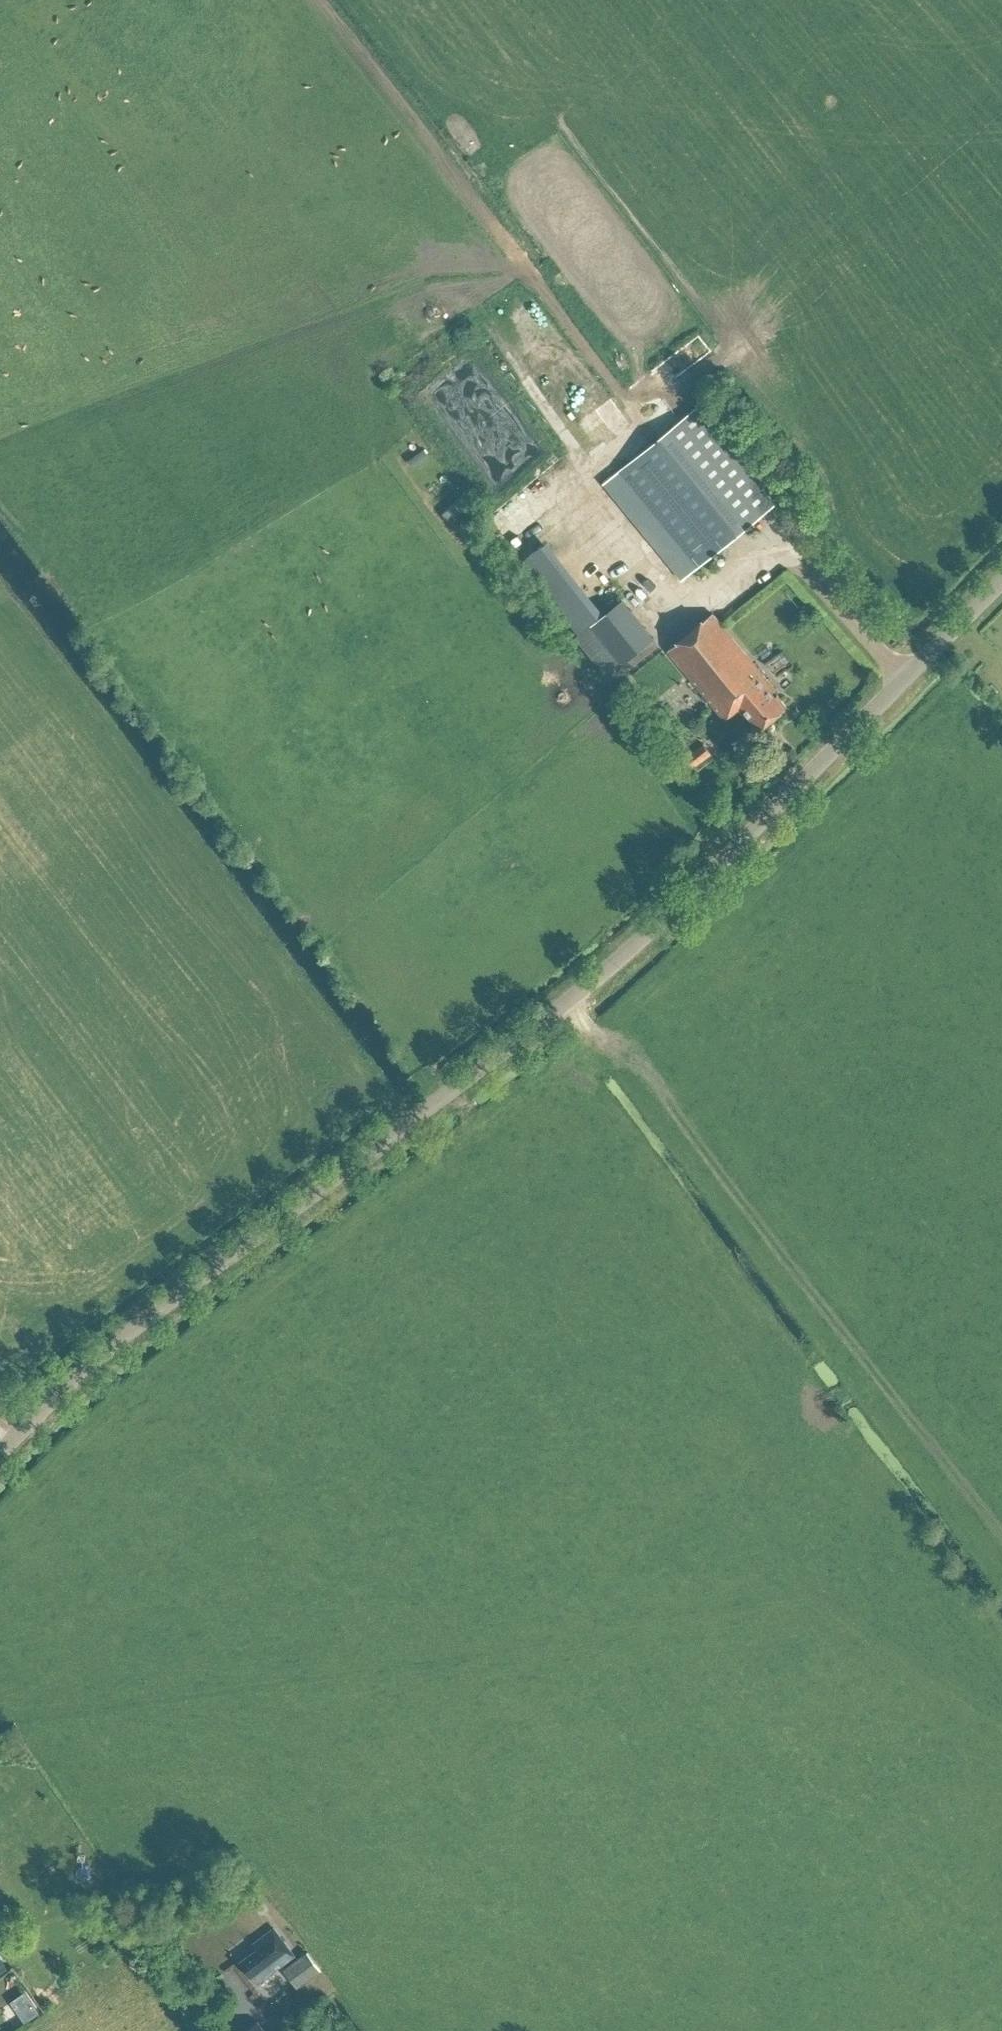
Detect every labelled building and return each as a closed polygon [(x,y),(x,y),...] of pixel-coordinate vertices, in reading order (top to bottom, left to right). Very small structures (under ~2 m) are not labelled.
[(698,565),(776,502),(698,405),(620,468),(698,565)] [(632,518),(574,566),(583,578),(580,581),(593,598),(604,589),(600,585),(651,542),(632,518)] [(629,664),(680,623),(646,581),(612,608),(618,615),(601,629),(629,664)] [(786,706),(773,689),(777,686),(714,610),(669,647),(726,716),(742,704),(761,727),(786,706)] [(726,728),(707,746),(715,755),(735,737),(726,728)] [(694,767),(711,753),(703,742),(686,756),(694,767)] [(293,1954),(281,1938),(273,1927),(254,1942),(258,1948),(240,1961),(251,1975),(251,1974),(257,1982),(293,1954)] [(297,1986),(321,1968),(307,1950),(284,1968),(297,1986)] [(35,2004),(21,2014),(25,2020),(39,2010),(35,2004)] [(242,2030),(265,2030),(257,2020),(242,2030)]
